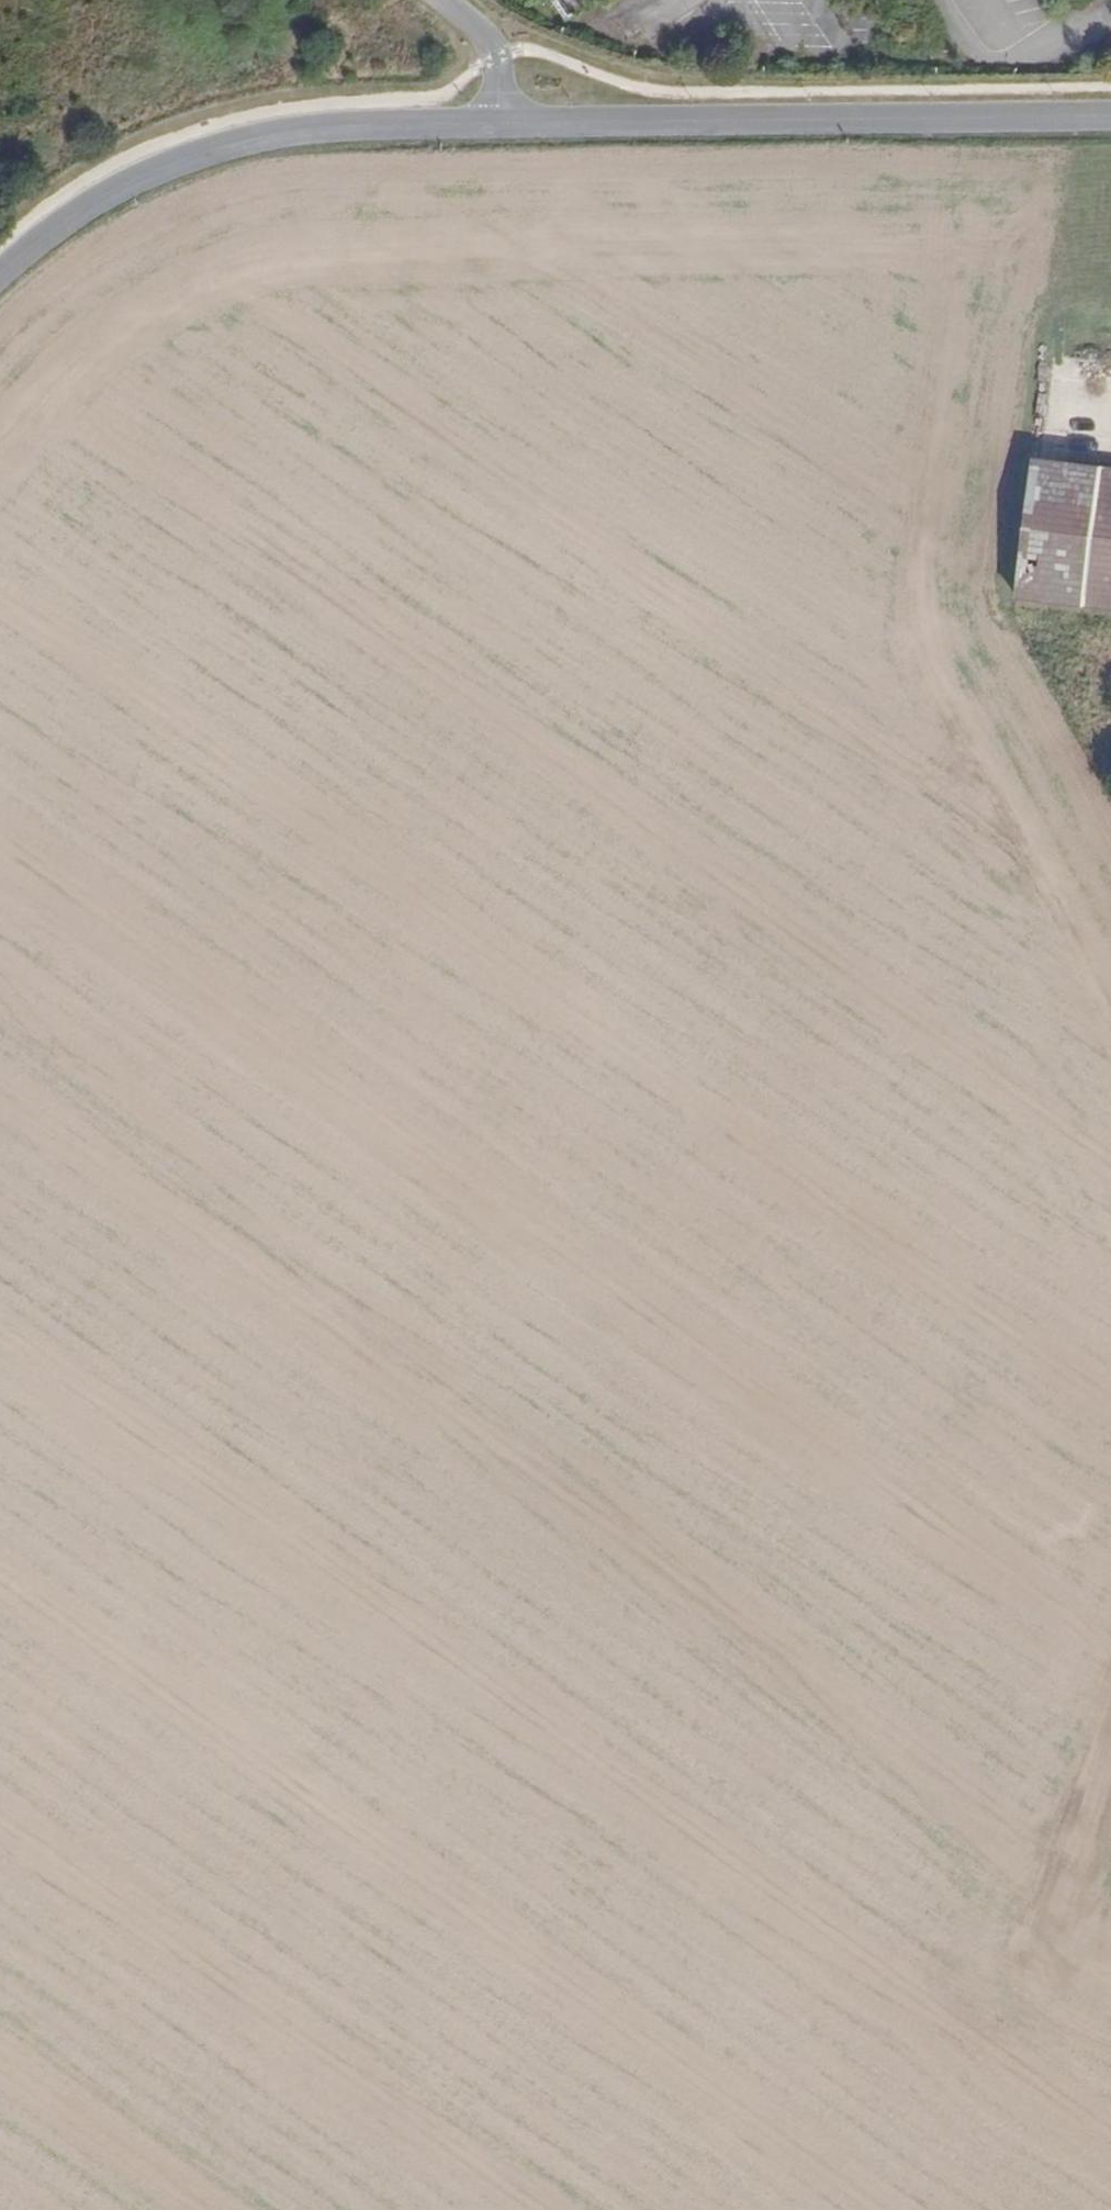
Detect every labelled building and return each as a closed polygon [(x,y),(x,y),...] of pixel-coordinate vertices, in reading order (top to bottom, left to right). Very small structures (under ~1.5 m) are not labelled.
[(1084,605),(1102,467),(1035,458),(1017,596),(1084,605)] [(1110,609),(1110,468),(1102,467),(1084,605),(1110,609)]
